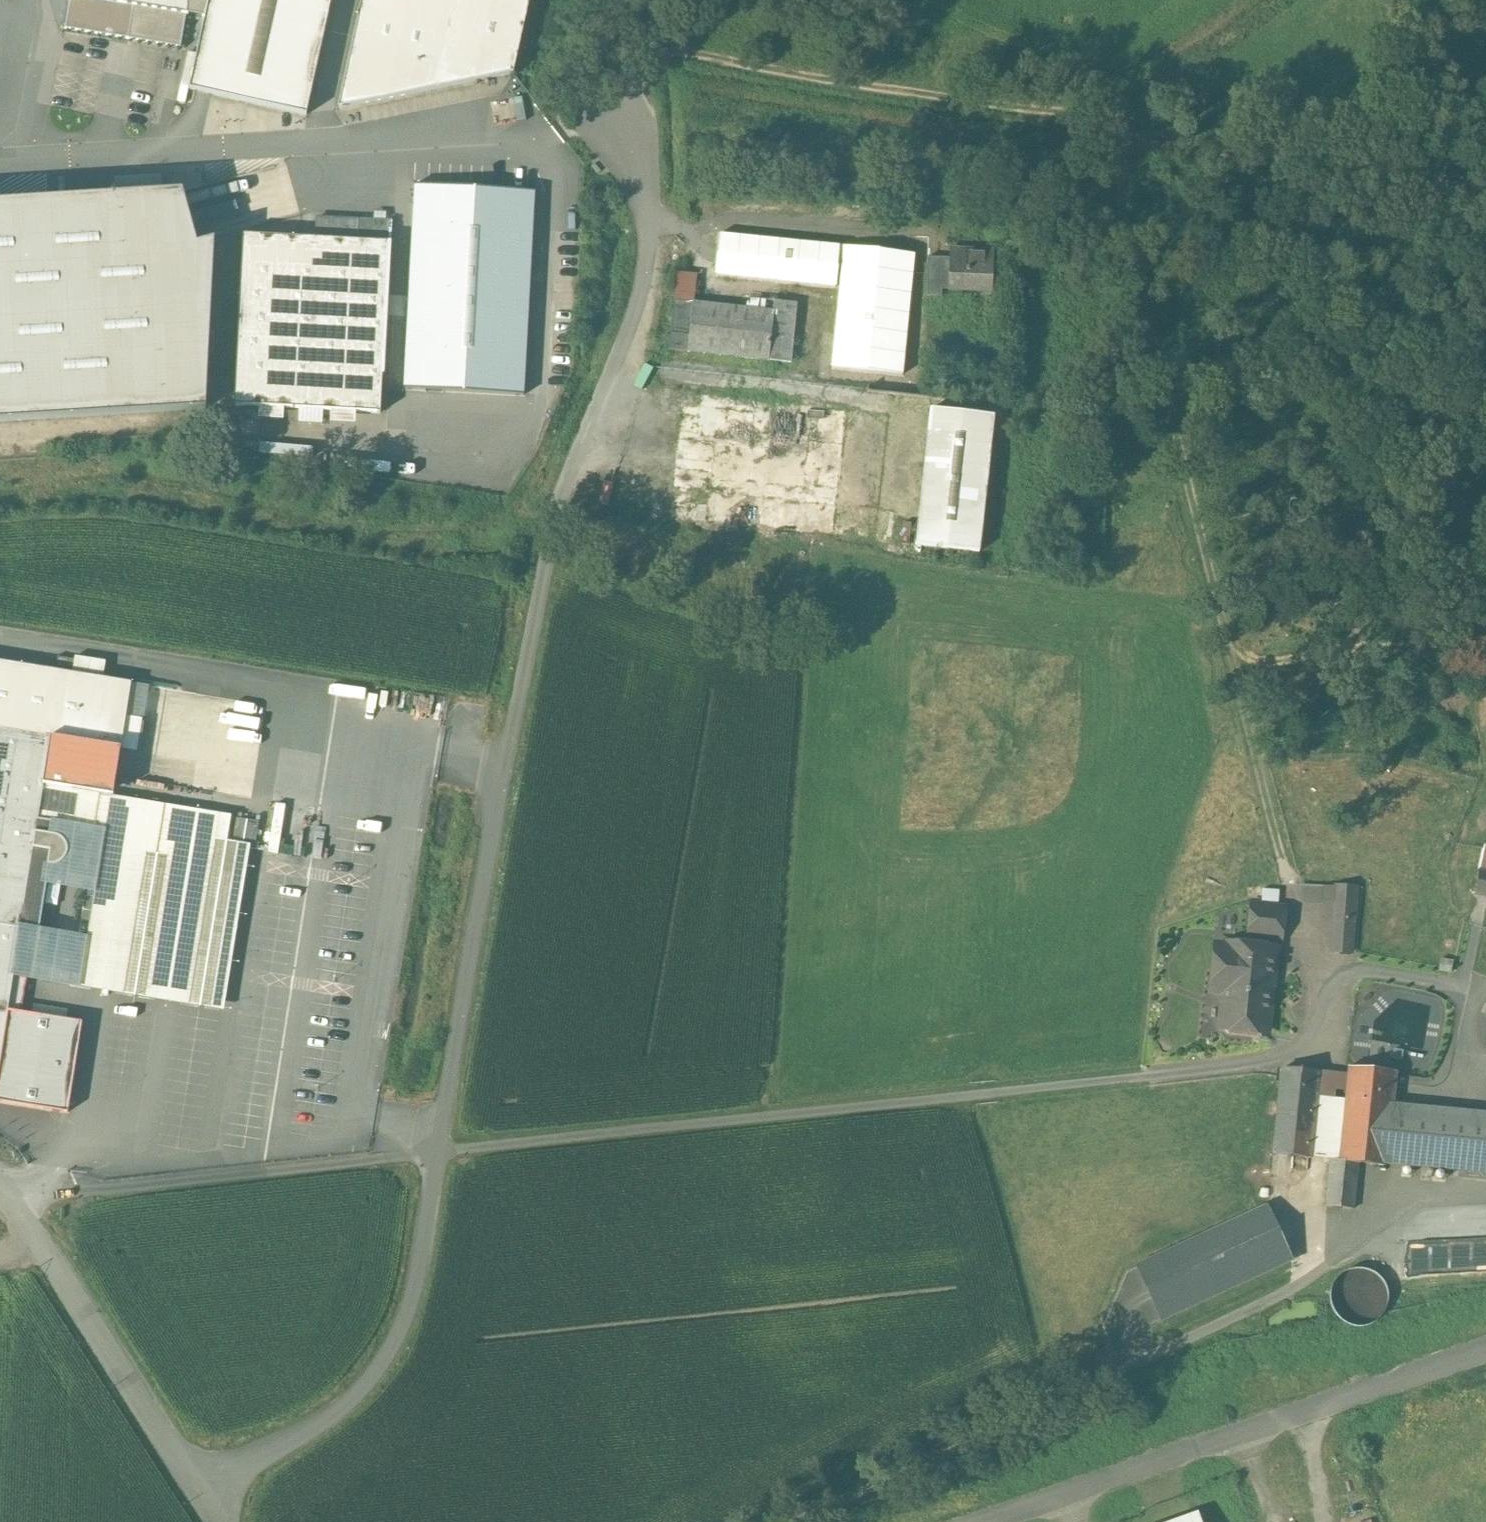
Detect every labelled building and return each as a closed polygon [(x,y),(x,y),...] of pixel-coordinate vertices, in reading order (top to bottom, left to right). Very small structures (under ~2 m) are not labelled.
[(115,7),(185,19),(189,0),(116,0),(115,7)] [(188,94),(306,115),(331,0),(209,0),(188,94)] [(333,112),(504,78),(521,0),(356,0),(333,112)] [(0,203),(0,422),(204,408),(214,240),(196,246),(182,194),(202,188),(200,175),(156,178),(156,194),(0,203)] [(535,193),(474,190),(414,187),(413,206),(411,238),(408,308),(406,341),(403,388),(462,391),(493,393),(524,395),(527,335),(535,193)] [(355,222),(315,219),(314,239),(354,241),(355,222)] [(384,224),(355,222),(354,241),(387,243),(387,230),(384,230),(384,224)] [(314,239),(243,235),(234,406),(380,413),(382,375),(381,375),(387,243),(354,241),(314,239)] [(915,254),(719,235),(715,276),(839,288),(831,369),(903,376),(915,254)] [(991,254),(949,252),(949,258),(948,289),(990,291),(991,254)] [(949,258),(928,257),(927,297),(940,297),(941,289),(948,289),(949,258)] [(798,304),(774,301),(773,311),(694,303),(688,353),(792,364),(798,304)] [(993,416),(930,410),(917,545),(980,550),(993,416)] [(0,662),(0,730),(50,738),(120,748),(121,748),(131,683),(103,679),(105,662),(75,657),(72,674),(0,662)] [(8,1010),(20,1012),(26,980),(13,978),(13,974),(18,947),(42,951),(45,932),(39,931),(52,851),(67,853),(67,850),(66,848),(65,846),(63,844),(62,841),(60,839),(59,837),(54,836),(56,823),(37,820),(38,815),(43,785),(50,738),(0,730),(0,1057),(8,1010)] [(120,748),(50,738),(43,785),(113,796),(120,748)] [(231,816),(43,785),(38,815),(227,841),(231,816)] [(252,844),(227,841),(38,815),(37,820),(56,823),(54,836),(59,837),(60,839),(62,841),(63,844),(65,846),(66,848),(67,850),(67,853),(52,851),(39,931),(45,932),(42,951),(18,947),(13,974),(227,1007),(252,844)] [(1479,870),(1475,894),(1485,896),(1485,871),(1479,870)] [(1355,887),(1336,887),(1334,920),(1353,920),(1355,887)] [(1283,908),(1252,905),(1249,935),(1280,938),(1283,908)] [(1275,950),(1229,945),(1228,948),(1217,946),(1212,992),(1224,994),(1220,1028),(1266,1032),(1270,992),(1268,992),(1270,978),(1272,978),(1275,950)] [(37,1003),(35,1011),(70,1018),(72,1011),(37,1003)] [(8,1010),(0,1057),(0,1102),(68,1113),(83,1023),(8,1010)] [(1330,1159),(1325,1206),(1352,1209),(1357,1164),(1386,1167),(1386,1165),(1482,1176),(1485,1140),(1485,1112),(1389,1101),(1392,1075),(1350,1070),(1349,1078),(1283,1071),(1274,1154),(1307,1158),(1314,1093),(1337,1095),(1338,1088),(1348,1089),(1341,1160),(1330,1159)] [(1266,1205),(1127,1259),(1150,1319),(1289,1265),(1266,1205)] [(1458,1245),(1410,1248),(1411,1267),(1459,1265),(1458,1245)] [(1473,1245),(1458,1245),(1459,1265),(1474,1264),(1473,1245)] [(1351,1249),(1347,1251),(1345,1252),(1342,1255),(1338,1258),(1335,1262),(1333,1267),(1332,1271),(1331,1274),(1331,1278),(1332,1283),(1333,1287),(1334,1291),(1336,1294),(1339,1297),(1342,1300),(1344,1301),(1347,1303),(1351,1305),(1357,1307),(1362,1307),(1367,1306),(1370,1305),(1374,1304),(1377,1302),(1380,1299),(1383,1296),(1386,1293),(1388,1289),(1389,1285),(1390,1282),(1390,1280),(1390,1277),(1390,1274),(1390,1271),(1389,1269),(1388,1266),(1386,1261),(1383,1258),(1381,1255),(1378,1253),(1375,1251),(1370,1249),(1365,1248),(1360,1247),(1355,1248),(1351,1249)]
